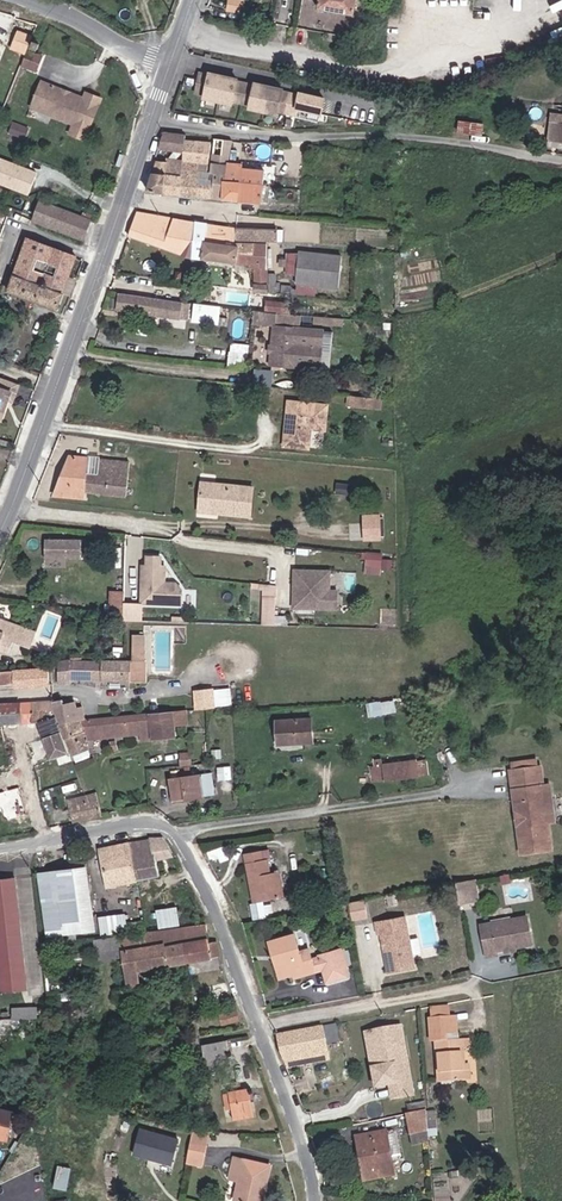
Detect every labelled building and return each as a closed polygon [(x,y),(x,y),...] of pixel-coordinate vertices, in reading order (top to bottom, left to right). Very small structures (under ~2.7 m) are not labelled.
[(227,9),(243,10),(244,0),(228,0),(227,9)] [(317,9),(355,15),(357,0),(318,0),(317,9)] [(40,46),(33,43),(31,49),(38,52),(40,46)] [(39,59),(24,54),(18,69),(33,75),(39,59)] [(219,77),(210,75),(206,94),(215,96),(214,100),(241,106),(242,102),(261,105),(260,110),(288,116),(288,111),(298,113),(299,107),(331,114),(334,99),(316,95),(315,97),(310,96),(292,92),(293,90),(286,89),(285,91),(272,88),(272,86),(265,84),(265,86),(246,83),(247,80),(240,79),(239,81),(226,78),(227,76),(220,74),(219,77)] [(53,88),(41,83),(30,110),(74,127),(70,136),(85,142),(101,100),(86,94),(84,100),(72,95),(67,98),(53,93),(53,88)] [(551,112),(549,140),(561,142),(561,113),(551,112)] [(482,134),(483,122),(463,119),(459,119),(458,131),(482,134)] [(24,140),(28,130),(13,124),(9,134),(24,140)] [(145,190),(179,193),(186,138),(186,134),(166,131),(145,190)] [(198,168),(210,170),(212,142),(186,138),(179,193),(195,195),(198,168)] [(207,196),(224,198),(232,141),(212,138),(212,142),(210,170),(207,196)] [(224,198),(239,200),(262,202),(266,168),(250,165),(252,142),(232,141),(224,198)] [(272,168),(274,144),(252,142),(250,165),(266,168),(272,168)] [(39,170),(1,155),(0,156),(0,183),(29,194),(39,170)] [(82,242),(90,222),(40,204),(33,225),(82,242)] [(130,235),(193,259),(193,256),(196,222),(182,219),(138,210),(130,235)] [(196,222),(193,256),(202,258),(209,224),(196,222)] [(209,224),(202,258),(236,264),(253,266),(253,292),(269,293),(269,243),(235,240),(237,228),(209,224)] [(277,231),(237,228),(235,240),(269,243),(277,243),(277,231)] [(56,312),(77,258),(27,241),(8,294),(56,312)] [(298,296),(318,299),(319,287),(340,289),(343,256),(286,252),(285,258),(279,258),(279,267),(286,267),(286,274),(297,276),(296,285),(299,285),(298,296)] [(182,301),(119,293),(117,310),(180,319),(182,303),(182,301)] [(276,312),(289,314),(291,302),(245,298),(244,309),(255,310),(276,312)] [(187,320),(190,303),(182,303),(180,319),(187,320)] [(255,310),(253,322),(270,323),(272,323),(272,322),(275,320),(276,312),(255,310)] [(276,312),(275,320),(275,324),(301,326),(302,315),(289,314),(276,312)] [(301,326),(275,324),(273,344),(272,349),(272,351),(270,364),(297,367),(297,365),(321,368),(324,328),(301,326)] [(247,368),(249,354),(230,352),(229,366),(247,368)] [(271,385),(273,369),(255,367),(253,384),(271,385)] [(9,400),(12,393),(16,394),(19,385),(0,378),(0,420),(2,421),(9,400)] [(348,395),(347,405),(382,407),(383,397),(348,395)] [(291,424),(287,423),(285,446),(309,448),(310,429),(326,431),(329,407),(289,403),(287,417),(292,417),(291,424)] [(126,497),(129,462),(70,455),(54,494),(85,498),(85,492),(126,497)] [(216,511),(250,515),(254,489),(206,483),(202,513),(216,514),(216,511)] [(351,498),(351,488),(334,487),(333,497),(351,498)] [(257,516),(259,504),(252,503),(250,515),(257,516)] [(381,543),(382,519),(370,518),(370,526),(366,526),(365,542),(381,543)] [(82,560),(82,540),(45,538),(44,558),(82,560)] [(164,551),(150,550),(150,560),(145,560),(144,584),(147,584),(146,594),(143,594),(143,603),(183,605),(185,585),(179,579),(168,578),(169,561),(164,561),(165,552),(164,551)] [(381,568),(381,557),(367,556),(366,567),(381,568)] [(385,557),(382,568),(391,570),(394,560),(385,557)] [(333,606),(333,588),(334,570),(294,568),(294,588),(296,588),(296,593),(293,594),(293,605),(333,606)] [(123,589),(109,589),(109,615),(123,615),(123,589)] [(274,625),(275,597),(266,597),(265,624),(274,625)] [(8,652),(14,638),(30,646),(36,633),(0,616),(0,648),(8,652)] [(60,664),(59,684),(77,685),(77,679),(149,682),(150,663),(74,659),(65,660),(60,664)] [(50,666),(12,668),(12,670),(0,671),(0,683),(13,682),(14,687),(50,686),(50,666)] [(214,707),(214,690),(195,691),(196,708),(214,707)] [(61,727),(53,706),(51,699),(0,703),(0,724),(32,722),(32,720),(39,720),(45,736),(62,730),(61,727)] [(371,718),(392,712),(390,702),(369,708),(371,718)] [(53,706),(61,727),(80,720),(75,709),(71,706),(63,709),(61,703),(53,706)] [(81,707),(75,709),(80,720),(85,717),(85,715),(81,707)] [(174,725),(173,710),(142,712),(142,713),(132,713),(133,737),(141,738),(174,736),(174,725)] [(187,724),(186,710),(173,710),(174,725),(187,724)] [(80,720),(61,727),(62,730),(70,754),(71,756),(89,749),(87,740),(133,737),(132,713),(85,715),(85,717),(80,720)] [(314,744),(313,717),(277,719),(278,746),(314,744)] [(70,754),(62,730),(45,736),(44,736),(52,759),(70,754)] [(19,786),(31,781),(21,756),(6,761),(13,782),(16,781),(19,786)] [(0,764),(0,788),(13,782),(6,761),(0,764)] [(383,765),(385,780),(419,776),(417,761),(383,765)] [(535,763),(509,766),(510,772),(536,769),(535,763)] [(539,787),(537,769),(536,769),(510,772),(508,772),(513,816),(518,818),(519,826),(515,828),(518,853),(547,849),(544,823),(539,787)] [(215,795),(213,772),(170,778),(173,801),(215,795)] [(539,787),(544,823),(552,822),(548,786),(539,787)] [(93,819),(103,817),(99,793),(89,794),(93,819)] [(74,822),(93,819),(89,794),(71,798),(70,798),(74,822)] [(173,857),(163,839),(98,850),(106,886),(157,877),(153,860),(173,857)] [(244,856),(251,903),(280,898),(275,874),(267,875),(264,861),(259,862),(257,853),(244,856)] [(92,930),(85,866),(36,872),(44,936),(92,930)] [(13,878),(0,879),(0,990),(26,988),(13,878)] [(479,903),(475,882),(469,883),(473,904),(479,903)] [(473,904),(469,883),(457,885),(460,906),(473,904)] [(398,903),(396,896),(388,897),(389,905),(398,903)] [(365,901),(350,903),(353,920),(368,918),(365,901)] [(254,920),(252,905),(240,907),(243,922),(254,920)] [(177,924),(175,907),(155,910),(158,928),(177,924)] [(137,933),(141,932),(140,921),(124,922),(123,913),(101,916),(103,936),(137,933)] [(413,967),(405,917),(375,922),(377,933),(380,933),(382,941),(385,942),(385,946),(383,948),(386,972),(413,967)] [(207,941),(204,920),(141,932),(142,946),(165,943),(168,966),(185,963),(209,959),(207,941)] [(529,924),(483,932),(487,957),(498,955),(497,951),(506,949),(508,946),(512,946),(515,947),(532,945),(529,924)] [(142,946),(141,932),(137,933),(137,936),(119,938),(124,971),(126,987),(140,985),(138,971),(168,966),(165,943),(142,946)] [(275,957),(281,978),(287,976),(309,969),(305,955),(296,957),(291,936),(267,942),(272,959),(275,957)] [(220,957),(214,939),(207,941),(209,959),(220,957)] [(38,941),(40,956),(50,954),(49,946),(57,945),(56,940),(38,941)] [(339,970),(335,948),(314,952),(319,984),(340,981),(339,970)] [(277,978),(281,978),(275,957),(272,959),(277,978)] [(309,969),(287,976),(288,979),(309,972),(309,969)] [(126,987),(124,971),(114,972),(116,988),(126,987)] [(13,1016),(37,1016),(37,1005),(13,1005),(13,1016)] [(235,1009),(219,1012),(221,1024),(238,1021),(235,1009)] [(205,1014),(194,1016),(195,1023),(206,1021),(205,1014)] [(188,1033),(197,1032),(195,1023),(194,1016),(189,1017),(189,1022),(186,1023),(188,1033)] [(449,1037),(454,1036),(452,1018),(428,1020),(430,1043),(433,1043),(437,1082),(460,1080),(457,1049),(465,1048),(464,1040),(454,1041),(450,1041),(449,1037)] [(340,1041),(336,1023),(273,1036),(279,1052),(297,1049),(299,1058),(327,1053),(325,1044),(340,1041)] [(403,1025),(366,1030),(374,1083),(390,1080),(393,1095),(414,1091),(403,1025)] [(225,1040),(201,1044),(202,1056),(221,1054),(227,1053),(225,1040)] [(221,1054),(202,1056),(204,1068),(223,1065),(221,1054)] [(251,1117),(247,1088),(227,1090),(232,1120),(251,1117)] [(404,1112),(426,1108),(425,1096),(402,1101),(404,1112)] [(5,1140),(13,1111),(0,1108),(0,1139),(5,1140)] [(427,1131),(426,1108),(405,1112),(407,1134),(427,1131)] [(172,1163),(177,1137),(139,1129),(134,1155),(172,1163)] [(394,1174),(385,1130),(353,1136),(362,1181),(394,1174)] [(205,1136),(190,1132),(188,1140),(204,1143),(205,1136)] [(204,1143),(188,1140),(185,1155),(201,1158),(204,1143)] [(262,1185),(266,1167),(233,1161),(230,1179),(237,1180),(232,1200),(238,1200),(253,1200),(256,1184),(262,1185)] [(85,1173),(71,1170),(65,1195),(79,1199),(85,1173)] [(262,1185),(256,1184),(253,1200),(259,1200),(262,1185)]
